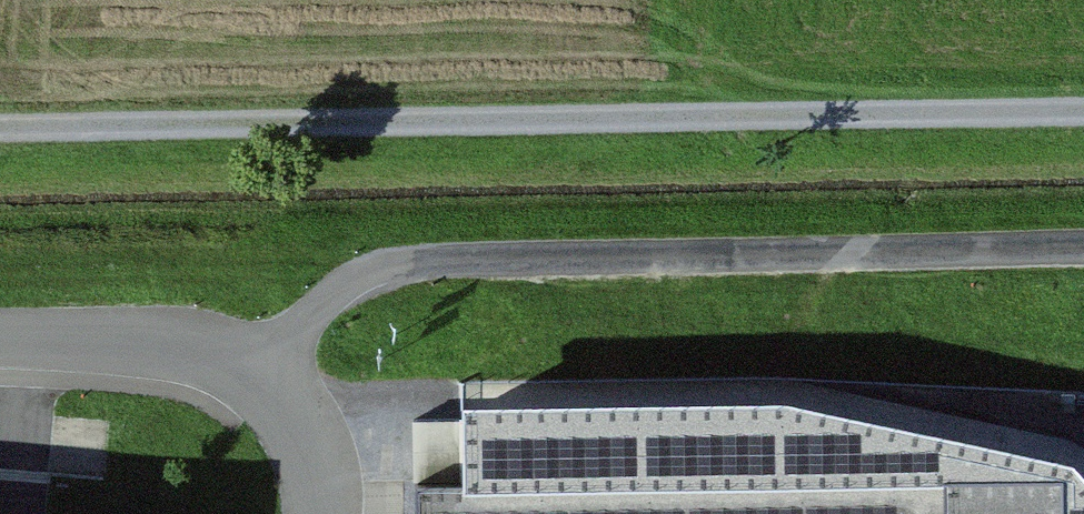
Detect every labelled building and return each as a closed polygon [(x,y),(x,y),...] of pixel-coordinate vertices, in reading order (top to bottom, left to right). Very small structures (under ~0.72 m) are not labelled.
[(405,480),(406,513),(1051,513),(1050,468),(405,480)]
